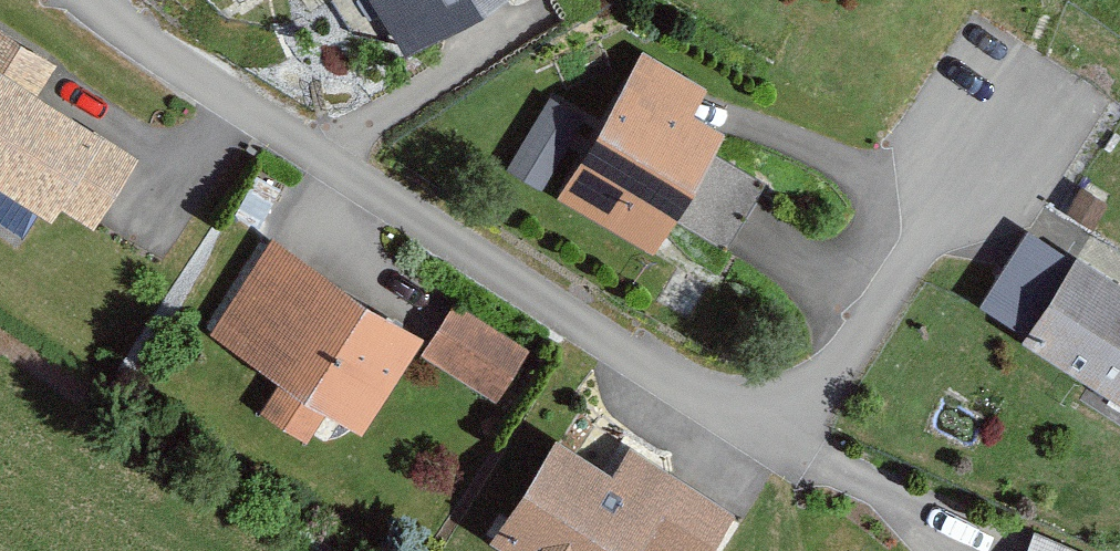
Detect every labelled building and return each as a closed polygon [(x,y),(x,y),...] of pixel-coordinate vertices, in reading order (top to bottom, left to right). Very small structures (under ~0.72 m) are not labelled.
[(405,58),(498,0),(369,0),(405,58)] [(49,221),(59,204),(95,226),(136,160),(38,99),(59,66),(0,30),(0,191),(49,221)] [(643,53),(557,199),(657,257),(729,136),(694,116),(709,92),(643,53)] [(584,118),(548,98),(508,171),(543,191),(584,118)] [(1029,338),(1075,265),(1028,235),(981,308),(1029,338)] [(362,441),(428,341),(271,238),(208,334),(283,383),(262,415),(308,444),(326,417),(362,441)] [(1026,343),(1119,402),(1119,289),(1077,262),(1075,265),(1029,338),(1026,343)] [(452,307),(421,359),(496,404),(527,352),(452,307)] [(554,439),(488,543),(500,550),(718,550),(740,515),(629,447),(612,475),(554,439)] [(1036,539),(1031,550),(1062,550),(1036,539)]
